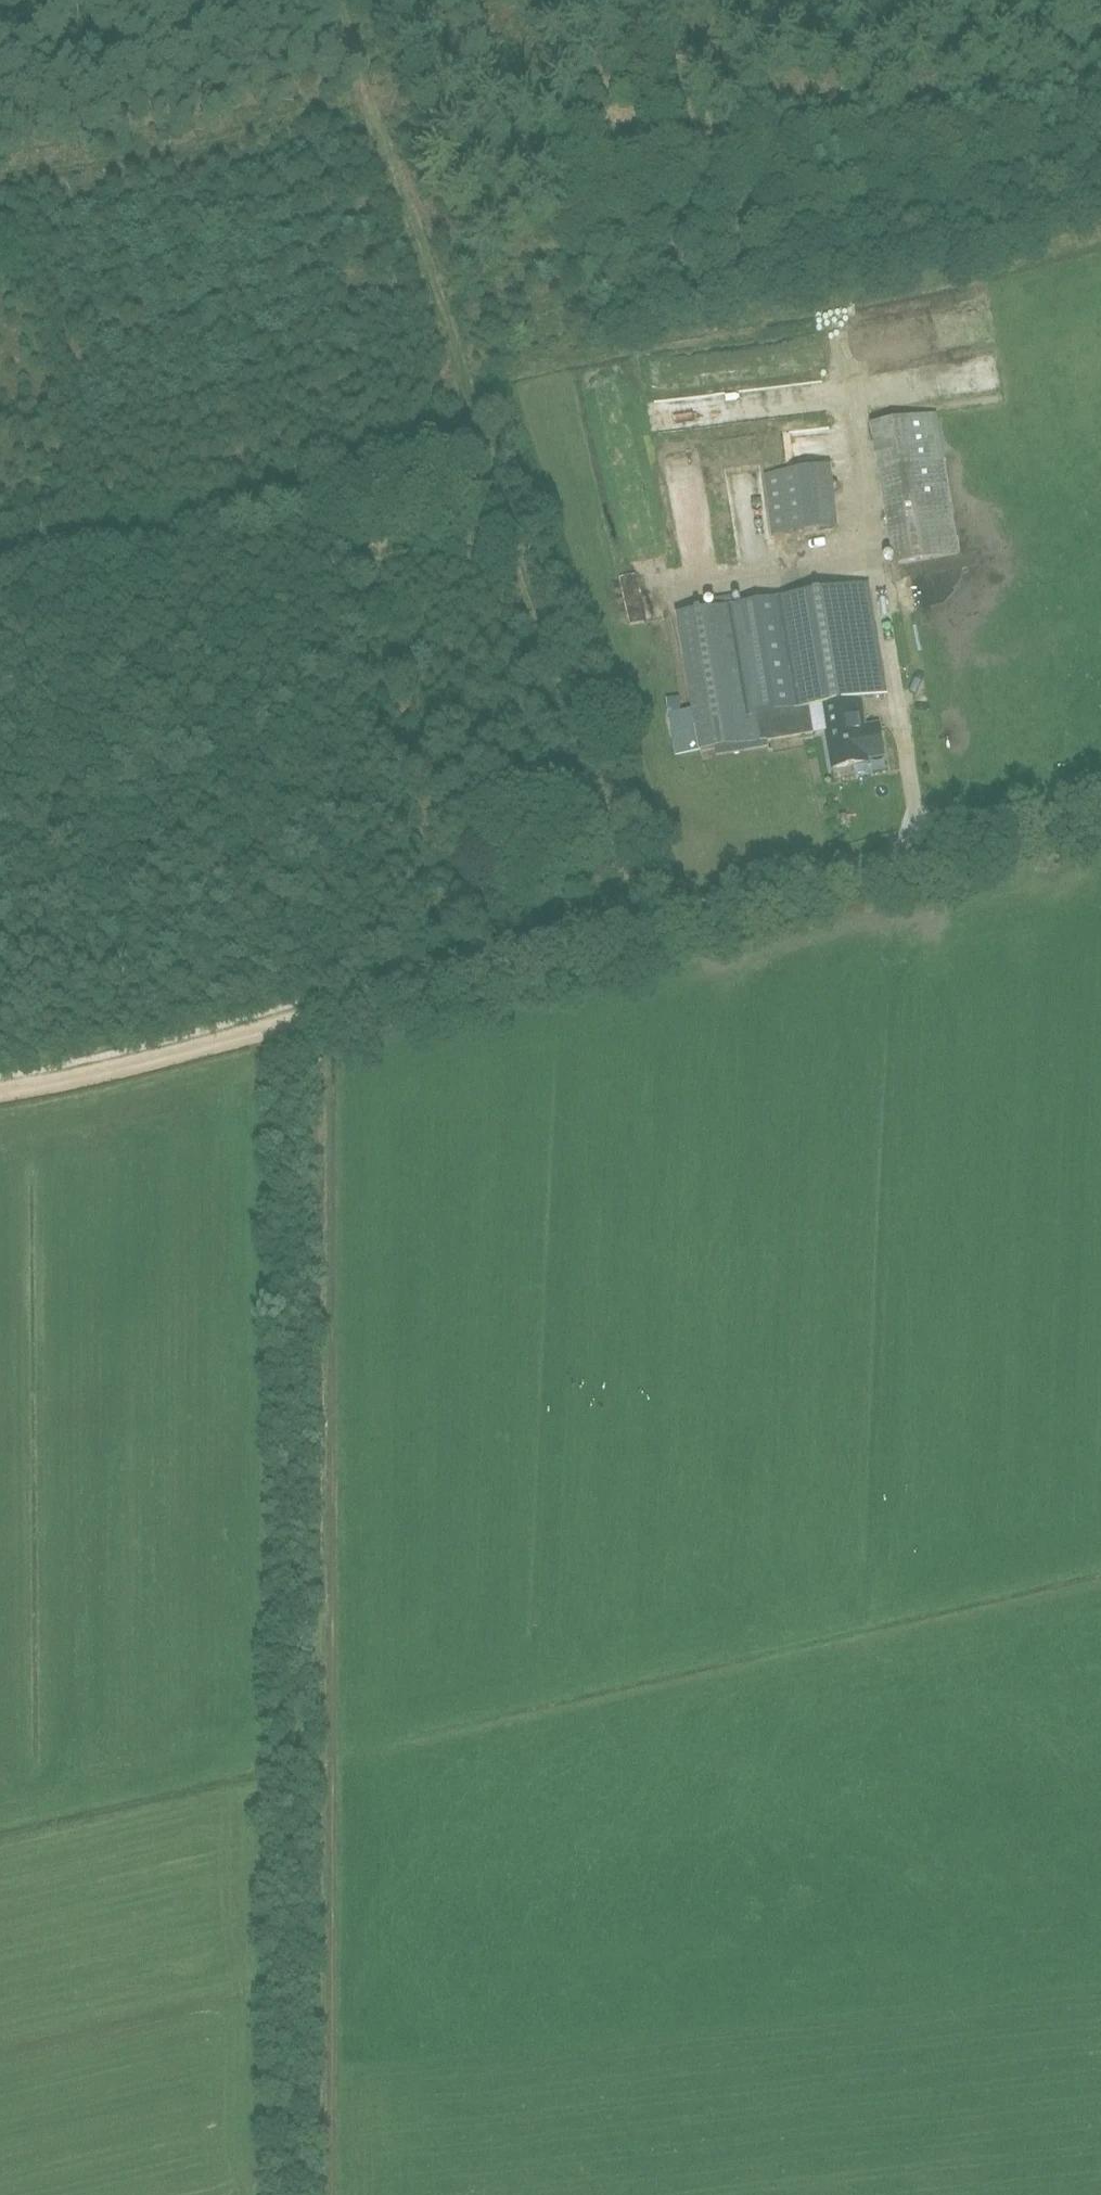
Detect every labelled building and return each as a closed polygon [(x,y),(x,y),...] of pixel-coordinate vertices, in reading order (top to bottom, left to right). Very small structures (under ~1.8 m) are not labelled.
[(805,371),(803,338),(789,339),(790,371),(805,371)] [(692,400),(661,404),(665,435),(699,431),(698,425),(695,425),(692,400)] [(959,554),(943,464),(935,414),(875,425),(899,564),(959,554)] [(776,529),(835,530),(836,460),(777,459),(776,529)] [(751,555),(755,574),(773,570),(769,552),(751,555)] [(743,604),(678,615),(661,619),(664,632),(680,628),(701,752),(814,734),(809,707),(831,704),(835,729),(826,730),(833,769),(868,763),(862,724),(863,724),(859,699),(886,695),(868,585),(765,601),(781,700),(760,704),(743,604)]
